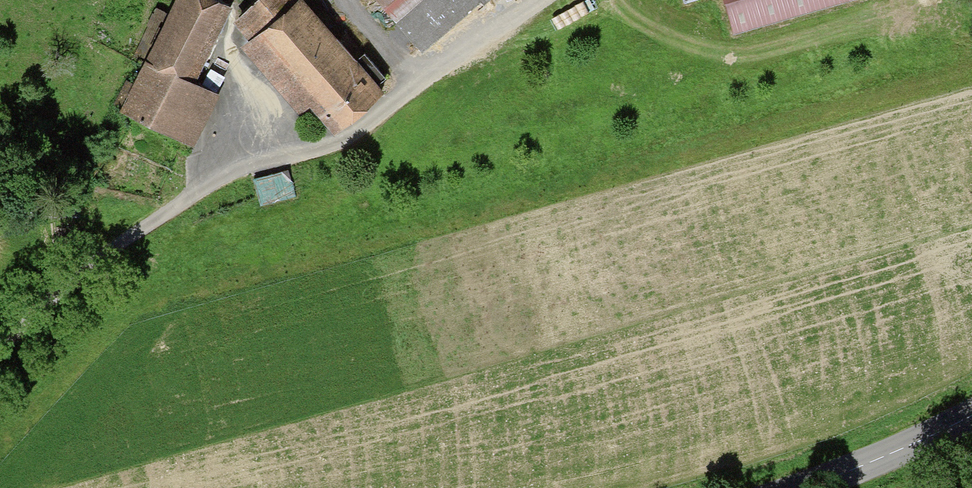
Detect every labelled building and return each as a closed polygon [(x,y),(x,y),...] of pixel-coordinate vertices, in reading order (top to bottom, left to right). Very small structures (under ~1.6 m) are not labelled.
[(172,14),(214,35),(230,3),(225,0),(179,0),(172,14)] [(255,34),(294,0),(252,0),(237,13),(255,34)] [(311,98),(363,53),(347,34),(339,41),(304,0),(294,0),(255,34),(311,98)] [(400,21),(424,0),(382,0),(400,21)] [(400,21),(421,45),(474,0),(424,0),(400,21)] [(735,31),(844,0),(726,0),(735,31)] [(146,66),(150,59),(172,14),(157,7),(132,59),(146,66)] [(214,35),(172,14),(150,59),(192,79),(193,77),(214,35)] [(365,51),(363,53),(311,98),(338,129),(363,107),(382,90),(377,84),(386,76),(365,51)] [(192,79),(150,59),(146,66),(137,84),(143,87),(130,112),(176,134),(177,131),(190,106),(202,82),(193,77),(192,79)] [(262,204),(296,195),(289,168),(255,177),(262,204)]
